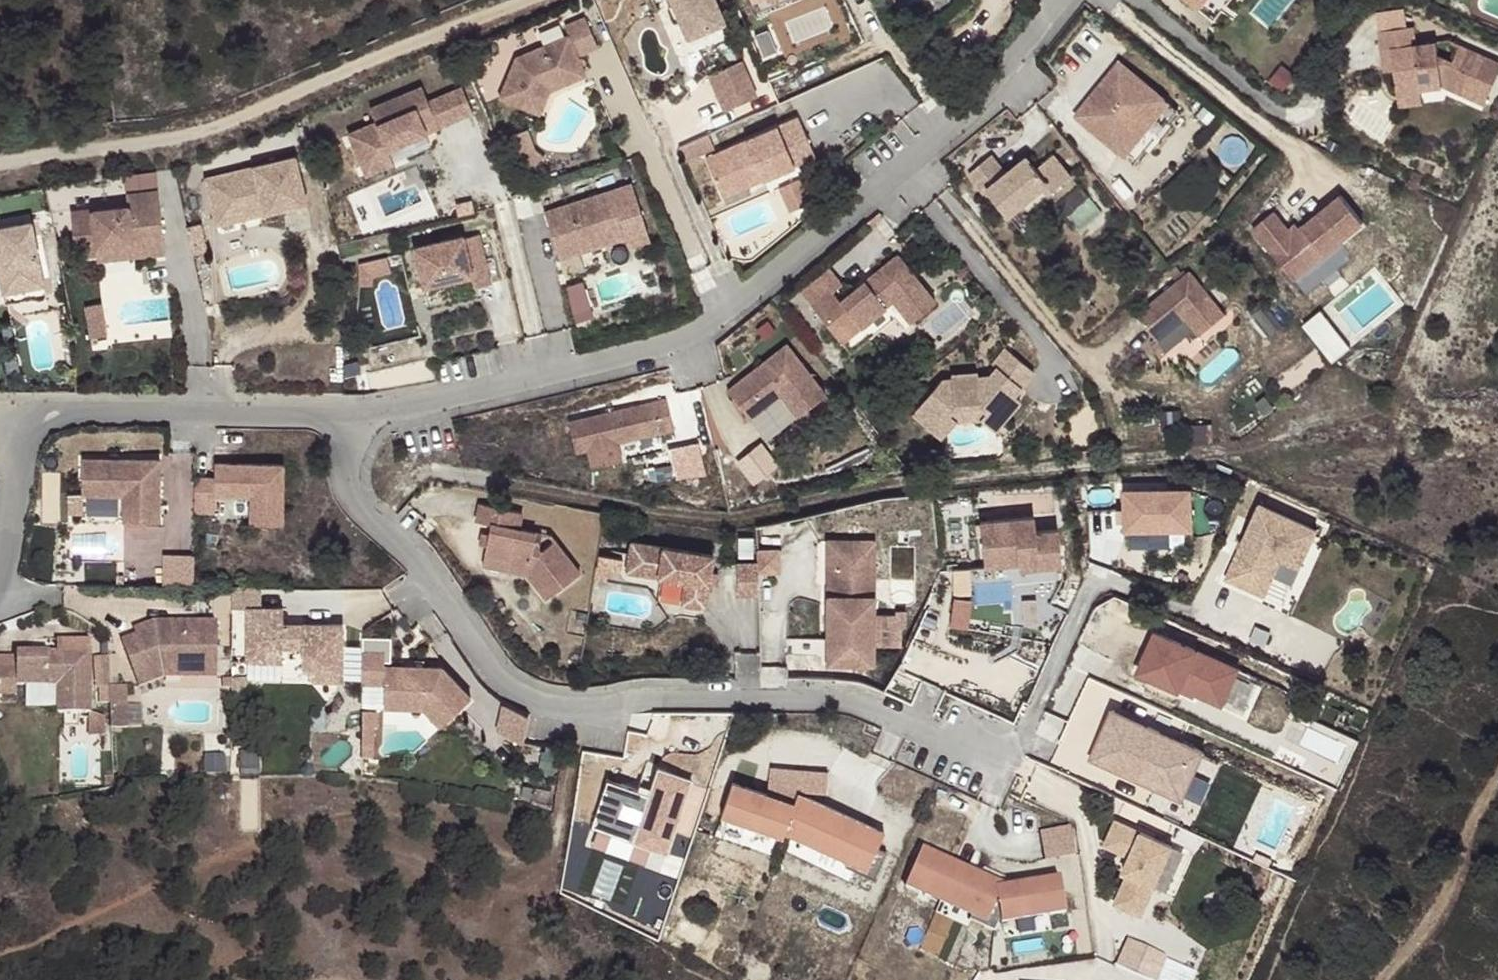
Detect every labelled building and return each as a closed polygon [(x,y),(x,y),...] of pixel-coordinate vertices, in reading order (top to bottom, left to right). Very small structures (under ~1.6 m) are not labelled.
[(686,39),(727,21),(718,0),(670,0),(686,39)] [(1197,12),(1206,0),(1182,0),(1197,12)] [(504,106),(539,116),(547,89),(586,72),(580,59),(600,50),(587,21),(567,30),(571,39),(518,62),(504,106)] [(1458,51),(1451,68),(1438,61),(1436,48),(1415,50),(1413,32),(1379,36),(1381,55),(1391,54),(1394,75),(1396,96),(1419,93),(1442,90),(1484,109),(1497,76),(1497,68),(1458,51)] [(1391,54),(1381,55),(1384,76),(1394,75),(1391,54)] [(742,60),(710,73),(724,107),(755,94),(742,60)] [(1176,108),(1115,61),(1072,116),(1133,163),(1176,108)] [(547,89),(539,116),(546,118),(553,95),(589,79),(586,72),(547,89)] [(1282,74),(1266,94),(1283,109),(1299,88),(1282,74)] [(376,120),(347,132),(362,166),(390,154),(388,148),(427,131),(421,119),(434,114),(440,126),(473,112),(462,85),(428,99),(422,85),(370,106),(376,120)] [(1398,111),(1421,108),(1419,93),(1396,96),(1398,111)] [(797,116),(705,156),(720,189),(759,172),(763,179),(815,155),(797,116)] [(536,144),(522,139),(524,165),(530,177),(543,171),(538,159),(536,144)] [(390,154),(362,166),(366,175),(394,163),(390,154)] [(1069,177),(1051,155),(1035,168),(1026,157),(1005,174),(990,156),(966,175),(982,194),(987,191),(1008,216),(1042,187),(1048,194),(1069,177)] [(296,158),(206,182),(217,221),(264,208),(266,215),(308,204),(296,158)] [(759,172),(720,189),(723,196),(763,179),(759,172)] [(801,176),(787,182),(797,205),(812,199),(801,176)] [(633,182),(544,210),(559,257),(625,235),(630,245),(652,238),(633,182)] [(158,190),(127,195),(128,207),(93,213),(93,211),(71,214),(79,265),(101,262),(100,254),(135,249),(136,257),(154,254),(151,238),(165,236),(158,190)] [(1275,213),(1254,229),(1293,281),(1341,244),(1365,226),(1343,198),(1301,230),(1293,236),(1289,230),(1275,213)] [(217,221),(219,228),(266,215),(264,208),(217,221)] [(0,226),(0,260),(5,259),(11,291),(45,285),(32,220),(0,226)] [(202,224),(188,228),(194,255),(209,251),(202,224)] [(1297,224),(1289,230),(1293,236),(1301,230),(1297,224)] [(167,253),(165,236),(151,238),(154,254),(167,253)] [(463,236),(414,247),(423,286),(472,275),(475,287),(490,284),(482,246),(466,249),(463,236)] [(1353,260),(1341,244),(1293,281),(1305,297),(1353,260)] [(386,256),(359,262),(360,277),(372,276),(389,272),(386,256)] [(1,293),(11,291),(5,259),(0,260),(0,286),(1,293)] [(838,287),(825,269),(794,293),(834,344),(882,307),(897,326),(922,307),(890,266),(836,307),(827,296),(838,287)] [(1191,272),(1137,314),(1157,340),(1185,318),(1199,335),(1225,315),(1191,272)] [(372,276),(360,277),(360,287),(372,286),(372,276)] [(107,310),(91,314),(98,345),(114,341),(107,310)] [(933,383),(907,417),(937,440),(951,422),(944,416),(949,410),(971,405),(977,410),(972,416),(985,427),(1006,400),(999,394),(1023,363),(994,341),(982,358),(986,361),(978,371),(969,374),(968,370),(942,376),(943,380),(933,383)] [(782,344),(723,391),(745,419),(751,415),(767,435),(761,439),(766,446),(787,429),(783,424),(821,394),(782,344)] [(663,400),(566,427),(574,456),(585,453),(590,471),(620,463),(616,445),(671,431),(663,400)] [(971,405),(949,410),(944,416),(951,422),(972,416),(977,410),(971,405)] [(751,415),(745,419),(761,439),(767,435),(751,415)] [(160,458),(82,457),(81,495),(123,495),(123,521),(160,520),(160,458)] [(212,479),(192,478),(191,515),(209,516),(210,497),(247,499),(246,526),(279,527),(281,467),(213,464),(212,479)] [(1191,490),(1125,492),(1125,531),(1192,530),(1191,490)] [(518,509),(475,503),(472,521),(487,523),(485,534),(484,546),(483,555),(508,559),(507,569),(526,572),(545,596),(579,571),(554,539),(541,546),(536,545),(538,529),(515,526),(518,509)] [(1260,505),(1225,579),(1264,596),(1281,559),(1299,568),(1316,530),(1260,505)] [(1032,515),(978,522),(984,566),(1012,563),(1011,555),(1017,555),(1018,569),(1061,564),(1056,527),(1034,530),(1032,515)] [(548,530),(538,529),(536,545),(541,546),(554,539),(548,530)] [(484,546),(485,534),(478,533),(477,545),(484,546)] [(717,557),(718,550),(636,535),(631,565),(690,575),(685,599),(708,602),(711,589),(713,578),(715,565),(717,557)] [(832,539),(832,592),(833,604),(843,604),(843,623),(833,624),(833,662),(879,662),(877,538),(832,539)] [(784,544),(762,543),(762,557),(762,569),(784,569),(784,544)] [(622,558),(597,554),(593,578),(606,580),(607,569),(620,571),(622,558)] [(508,559),(483,555),(481,565),(507,569),(508,559)] [(190,557),(173,556),(173,586),(189,586),(190,557)] [(762,569),(762,557),(742,557),(742,590),(762,590),(762,569)] [(722,567),(715,565),(713,578),(720,579),(722,567)] [(257,587),(228,586),(228,606),(242,606),(257,607),(257,587)] [(969,599),(952,598),(949,626),(966,628),(969,599)] [(843,604),(833,604),(833,624),(843,623),(843,604)] [(278,607),(257,607),(242,606),(241,659),(276,660),(277,646),(293,646),(292,665),(307,680),(336,681),(338,625),(299,624),(298,632),(277,631),(278,623),(278,607)] [(217,621),(153,620),(154,627),(139,633),(136,634),(121,639),(139,685),(163,677),(217,677),(217,621)] [(154,627),(153,620),(134,628),(136,634),(139,633),(154,627)] [(277,631),(298,632),(299,624),(278,623),(277,631)] [(17,650),(16,655),(0,656),(0,681),(17,681),(17,684),(57,684),(57,712),(92,712),(92,639),(58,639),(58,651),(17,650)] [(380,654),(358,654),(358,687),(380,687),(380,704),(421,704),(441,723),(466,698),(435,669),(380,668),(380,654)] [(241,677),(226,677),(226,694),(241,695),(241,677)] [(17,684),(17,681),(0,681),(0,695),(17,695),(17,684)] [(119,683),(101,683),(100,727),(119,728),(119,683)] [(508,705),(505,703),(498,729),(525,737),(531,712),(508,705)] [(421,704),(380,704),(380,711),(419,712),(436,729),(441,723),(421,704)] [(761,792),(727,782),(716,815),(777,836),(779,831),(782,823),(845,852),(841,860),(839,865),(868,878),(881,852),(871,847),(864,844),(871,828),(799,794),(801,790),(822,793),(827,770),(769,768),(761,792)] [(845,852),(782,823),(779,831),(841,860),(845,852)] [(871,828),(864,844),(871,847),(879,832),(871,828)] [(1063,830),(1034,834),(1038,863),(1068,857),(1063,830)] [(975,876),(917,848),(903,877),(969,908),(964,916),(962,922),(986,933),(993,919),(994,924),(1060,914),(1054,880),(1014,886),(978,869),(975,876)] [(969,908),(903,877),(899,886),(964,916),(969,908)]
